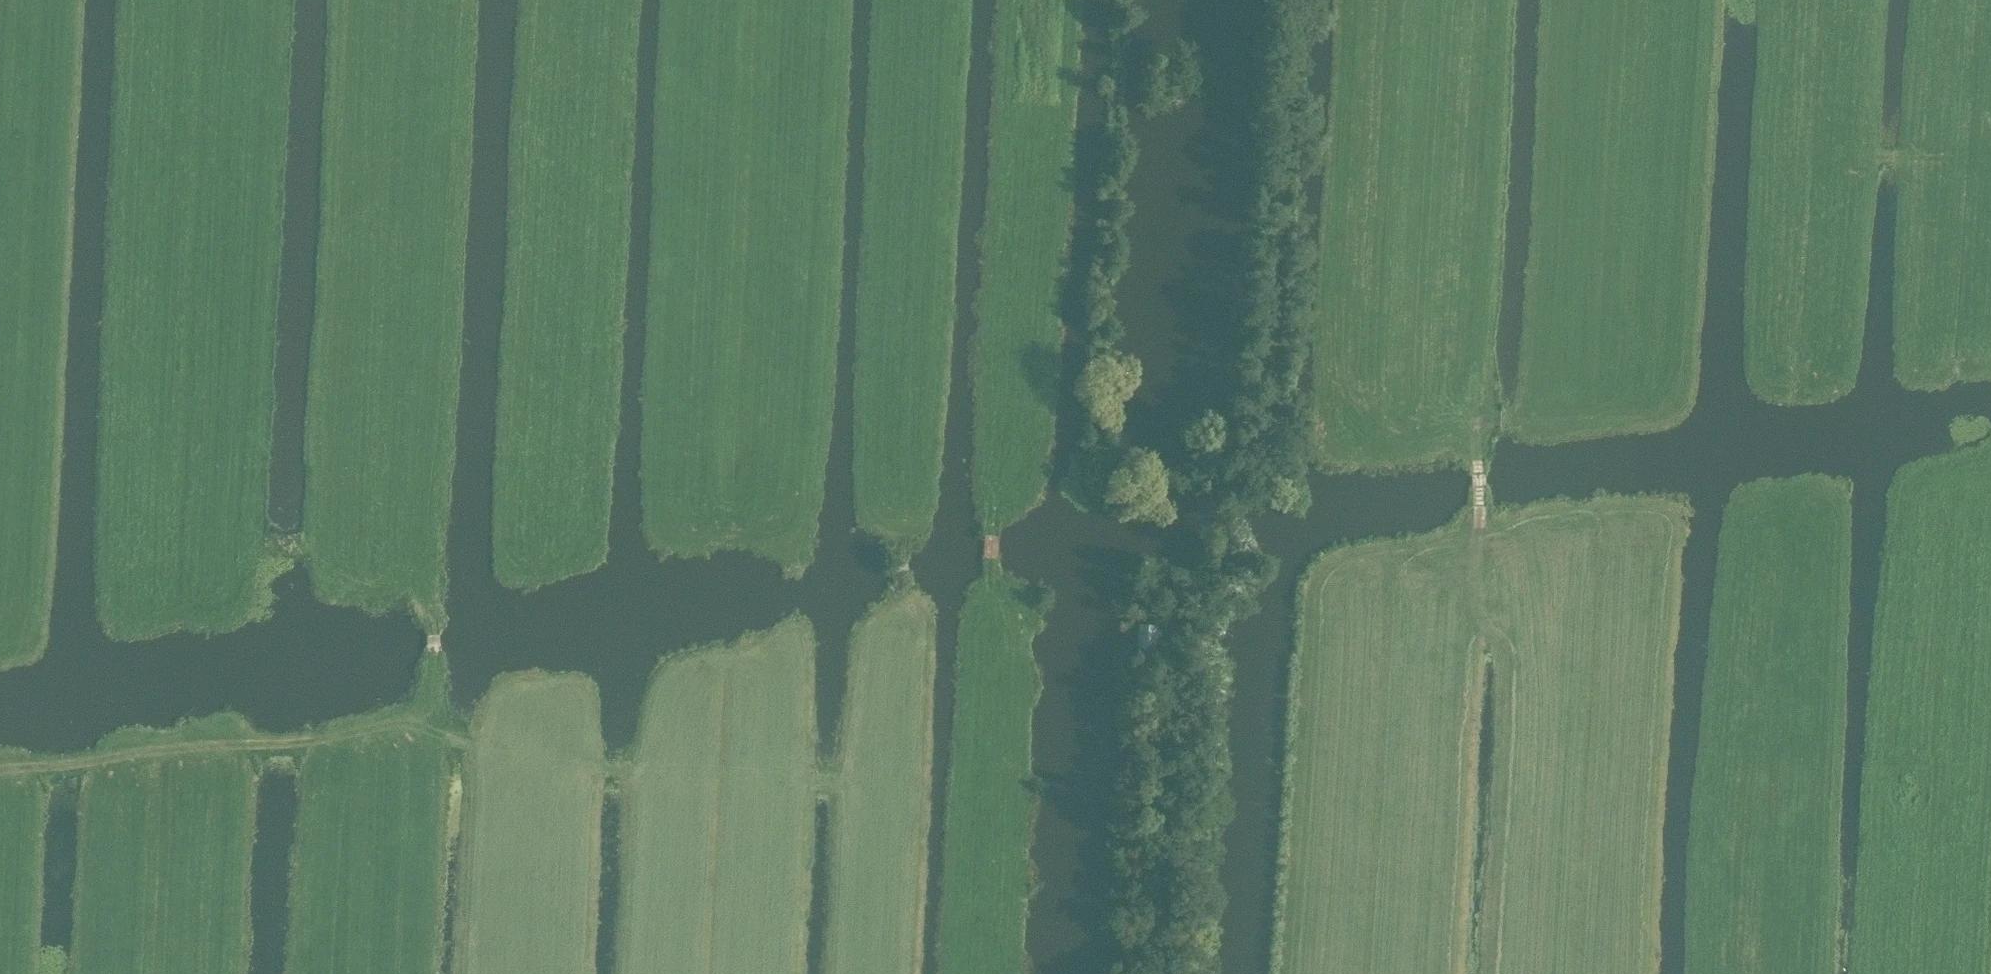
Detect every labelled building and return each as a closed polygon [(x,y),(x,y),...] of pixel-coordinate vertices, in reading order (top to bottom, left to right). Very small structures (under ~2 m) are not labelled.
[(1137,652),(1156,653),(1157,626),(1138,625),(1137,652)]
